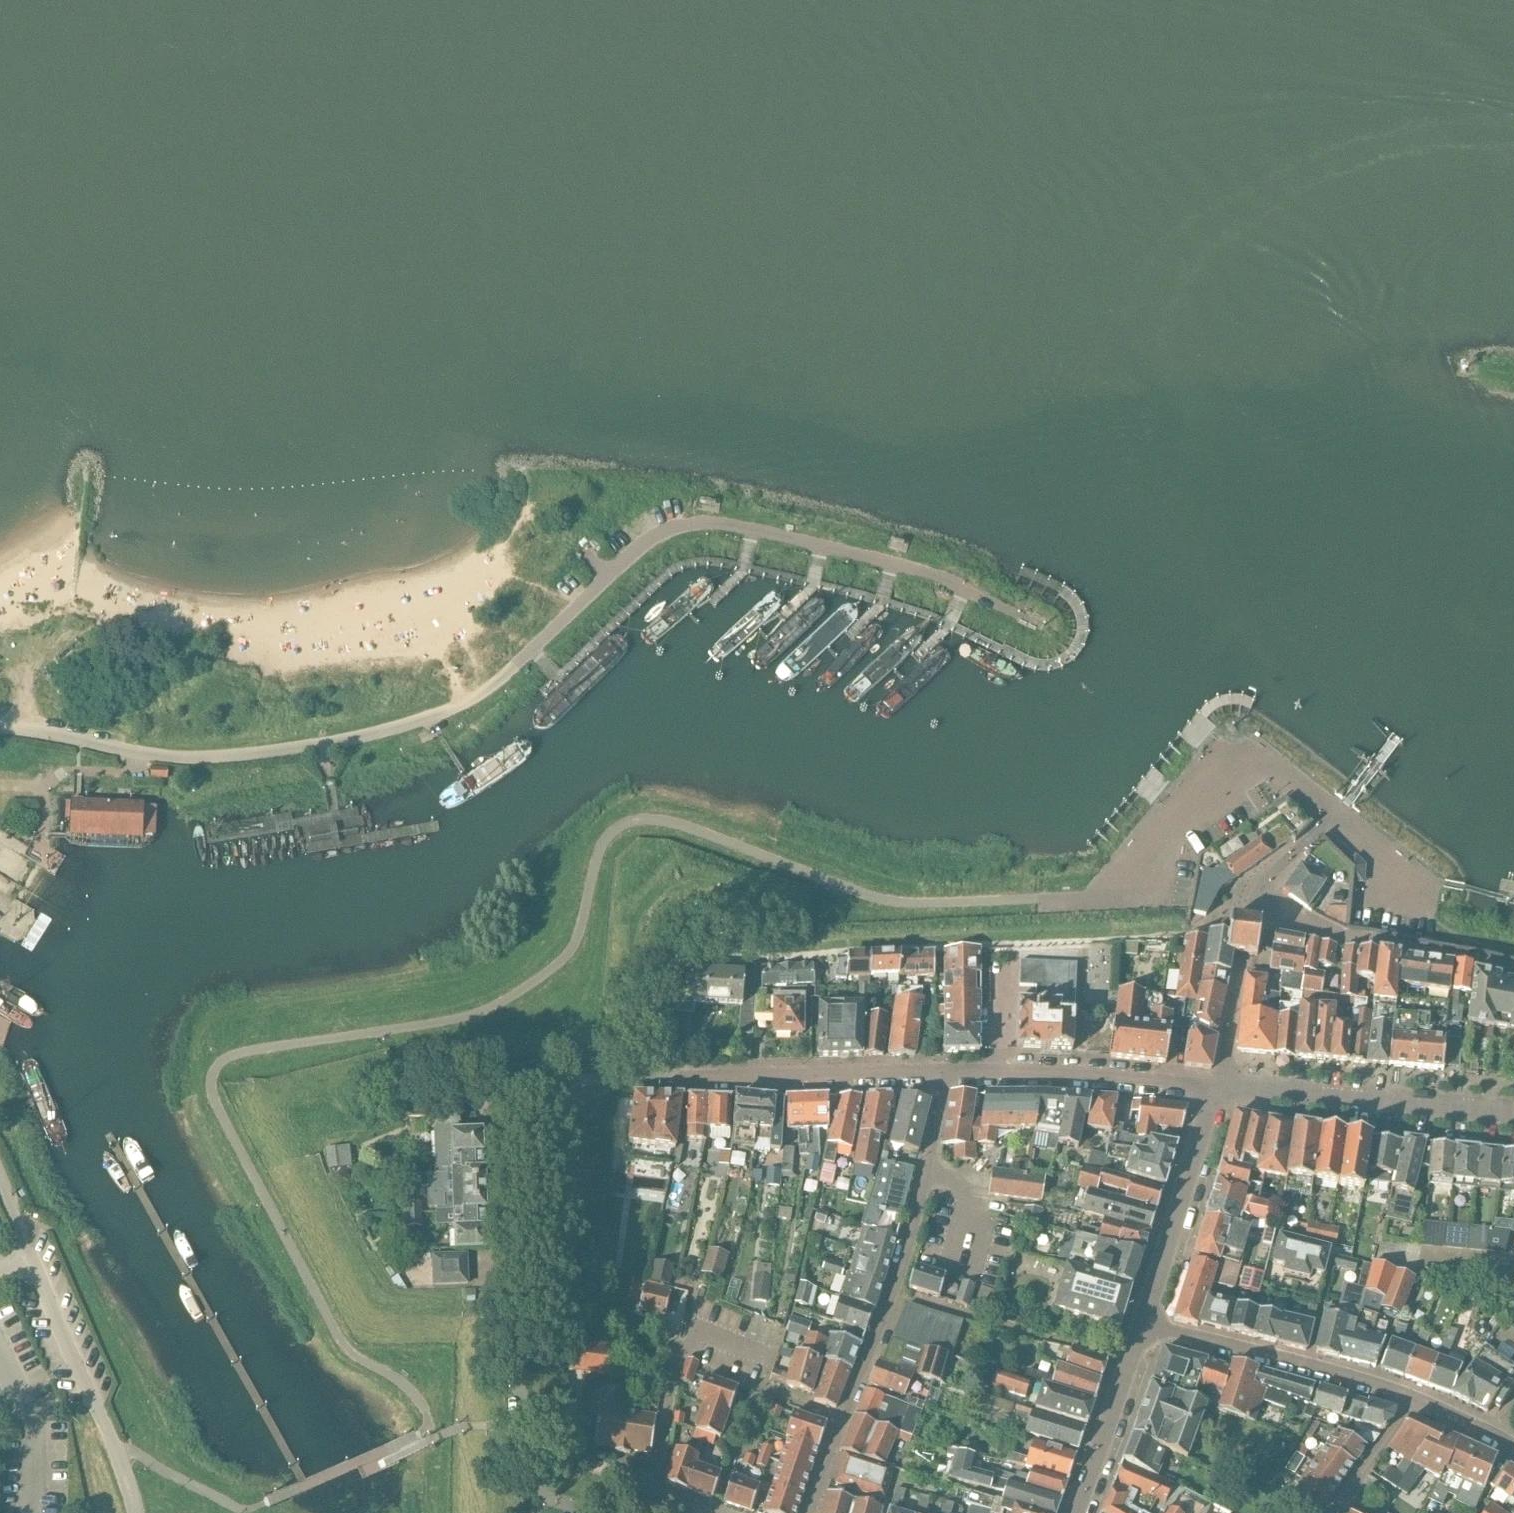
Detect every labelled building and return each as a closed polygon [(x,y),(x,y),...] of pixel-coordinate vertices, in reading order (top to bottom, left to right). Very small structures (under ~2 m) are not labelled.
[(641,636),(654,651),(727,581),(713,566),(641,636)] [(764,589),(750,574),(674,643),(688,658),(764,589)] [(715,646),(729,660),(798,596),(785,582),(715,646)] [(836,607),(819,590),(742,663),(758,680),(836,607)] [(767,682),(781,696),(867,614),(853,599),(767,682)] [(903,623),(888,607),(802,686),(816,702),(903,623)] [(863,679),(875,692),(937,632),(925,619),(863,679)] [(621,624),(532,713),(550,731),(638,641),(621,624)] [(967,646),(953,631),(897,686),(911,700),(967,646)] [(1032,688),(1039,674),(970,640),(963,655),(1032,688)] [(540,749),(527,730),(435,792),(448,811),(540,749)] [(168,769),(152,768),(152,779),(167,780),(168,769)] [(67,802),(66,848),(155,849),(156,803),(67,802)] [(1260,841),(1270,855),(1293,839),(1283,825),(1260,841)] [(1251,869),(1270,855),(1260,841),(1241,854),(1251,869)] [(1241,854),(1223,868),(1233,882),(1251,869),(1241,854)] [(1284,892),(1311,912),(1321,897),(1317,895),(1332,875),(1324,867),(1310,857),(1284,892)] [(1233,882),(1223,868),(1215,873),(1203,871),(1194,914),(1206,917),(1220,891),(1233,882)] [(1335,893),(1334,901),(1343,902),(1344,894),(1335,893)] [(1330,919),(1350,919),(1350,906),(1330,905),(1330,919)] [(1206,952),(1233,957),(1233,952),(1234,948),(1232,948),(1235,929),(1237,924),(1238,924),(1238,920),(1230,919),(1229,925),(1231,926),(1229,934),(1210,931),(1210,937),(1209,937),(1206,952)] [(1241,953),(1248,954),(1249,954),(1250,951),(1252,951),(1254,931),(1254,926),(1252,926),(1253,921),(1245,920),(1238,920),(1238,924),(1237,924),(1235,929),(1232,948),(1234,948),(1233,952),(1241,953)] [(1253,921),(1252,926),(1254,926),(1254,931),(1252,951),(1250,951),(1249,954),(1257,956),(1259,942),(1261,927),(1262,923),(1253,921)] [(1301,992),(1301,991),(1303,976),(1302,976),(1306,951),(1304,951),(1306,939),(1275,934),(1270,970),(1283,972),(1281,989),(1284,990),(1292,991),(1301,992)] [(1176,998),(1186,1000),(1197,1002),(1200,986),(1203,968),(1206,952),(1209,937),(1186,936),(1176,998)] [(1301,991),(1304,991),(1320,992),(1324,974),(1316,972),(1317,964),(1331,967),(1336,945),(1306,939),(1304,951),(1306,951),(1302,976),(1303,976),(1301,991)] [(1123,943),(1122,955),(1140,956),(1141,943),(1136,943),(1123,943)] [(1355,998),(1355,997),(1357,998),(1358,991),(1358,978),(1357,978),(1360,949),(1345,946),(1342,967),(1339,996),(1339,997),(1341,997),(1355,998)] [(964,975),(980,975),(981,949),(963,950),(964,975)] [(1358,978),(1375,978),(1376,978),(1380,951),(1360,949),(1357,978),(1358,978)] [(964,975),(963,950),(945,951),(944,975),(961,975),(964,975)] [(1400,954),(1380,951),(1376,978),(1375,978),(1374,1009),(1395,1012),(1396,996),(1400,954)] [(902,954),(899,976),(903,976),(904,978),(937,976),(935,952),(902,954)] [(1203,968),(1230,973),(1233,957),(1206,952),(1203,968)] [(871,955),(871,977),(899,976),(902,954),(871,955)] [(1423,999),(1429,958),(1400,954),(1396,996),(1423,999)] [(849,977),(858,977),(858,985),(871,985),(871,977),(871,955),(839,956),(838,979),(849,979),(849,977)] [(1423,999),(1449,1002),(1453,962),(1429,958),(1423,999)] [(1453,962),(1449,1002),(1447,1022),(1461,1023),(1463,1008),(1458,1008),(1459,998),(1460,990),(1471,991),(1475,966),(1453,962)] [(755,991),(757,968),(757,965),(745,964),(744,974),(696,971),(696,975),(688,974),(687,984),(679,983),(676,1013),(694,1015),(695,1004),(741,1009),(738,1037),(740,1037),(738,1060),(750,1060),(752,1038),(754,1018),(754,1015),(755,991)] [(811,985),(811,994),(811,998),(820,998),(819,965),(757,968),(755,991),(763,990),(763,988),(781,987),(811,985)] [(1203,968),(1200,986),(1226,991),(1230,973),(1203,968)] [(1280,995),(1265,992),(1268,974),(1266,971),(1250,969),(1247,972),(1241,1013),(1238,1052),(1274,1055),(1277,1017),(1278,1017),(1279,1004),(1280,1004),(1280,995)] [(1494,1028),(1494,1027),(1496,1018),(1494,1018),(1500,976),(1475,971),(1468,1024),(1494,1028)] [(961,975),(944,975),(944,1053),(962,1053),(961,975)] [(980,1052),(980,1046),(980,975),(964,975),(961,975),(962,1053),(980,1052)] [(1496,1018),(1494,1027),(1509,1031),(1513,1031),(1513,979),(1500,976),(1494,1018),(1496,1018)] [(871,985),(858,985),(859,999),(862,999),(871,999),(871,985)] [(1182,1019),(1186,1020),(1193,1021),(1193,1020),(1218,1031),(1226,991),(1200,986),(1197,1002),(1186,1000),(1182,1019)] [(782,996),(781,989),(781,987),(763,988),(763,990),(767,990),(767,997),(782,996)] [(1037,998),(1020,997),(1017,1048),(1045,1049),(1048,988),(1037,987),(1037,998)] [(803,1034),(804,994),(808,994),(808,988),(781,989),(782,996),(767,997),(767,990),(763,990),(755,991),(754,1015),(773,1016),(773,1034),(803,1034)] [(1062,988),(1048,988),(1045,1049),(1073,1051),(1075,1006),(1061,1005),(1062,988)] [(916,1055),(916,1052),(923,1000),(922,1000),(922,989),(898,989),(889,1056),(916,1055)] [(1110,1057),(1166,1064),(1173,1013),(1161,1011),(1163,997),(1145,995),(1145,993),(1119,990),(1110,1057)] [(1300,1005),(1302,1005),(1303,998),(1304,991),(1301,991),(1301,992),(1292,991),(1291,1006),(1280,1004),(1279,1004),(1278,1017),(1277,1017),(1274,1055),(1295,1058),(1300,1005)] [(1304,991),(1303,998),(1322,1001),(1326,993),(1320,992),(1320,993),(1319,993),(1304,991)] [(1351,1026),(1347,1062),(1367,1064),(1373,1013),(1367,1013),(1368,999),(1366,999),(1366,992),(1358,991),(1357,998),(1355,997),(1355,998),(1354,1005),(1352,1026),(1351,1026)] [(1322,1001),(1336,1002),(1337,996),(1326,993),(1322,1001)] [(1337,996),(1336,1002),(1354,1005),(1355,998),(1341,997),(1339,997),(1339,996),(1337,996)] [(1389,1066),(1412,1068),(1415,1038),(1446,1040),(1447,1027),(1447,1022),(1449,1002),(1423,999),(1396,996),(1395,1012),(1392,1038),(1389,1066)] [(841,1056),(841,1005),(818,1005),(819,1057),(841,1056)] [(1318,1006),(1302,1005),(1300,1005),(1295,1058),(1313,1059),(1318,1006)] [(1313,1059),(1330,1061),(1333,1025),(1335,1025),(1336,1008),(1318,1006),(1313,1059)] [(1333,1025),(1330,1061),(1347,1062),(1351,1026),(1343,1026),(1344,1008),(1336,1008),(1335,1025),(1333,1025)] [(1367,1064),(1389,1066),(1392,1038),(1395,1012),(1374,1009),(1373,1013),(1367,1064)] [(864,1056),(883,1056),(888,1016),(868,1016),(864,1056)] [(1188,1042),(1185,1066),(1211,1070),(1218,1031),(1193,1020),(1193,1021),(1186,1020),(1183,1041),(1188,1042)] [(1415,1038),(1412,1068),(1443,1071),(1444,1066),(1458,1067),(1462,1028),(1447,1027),(1446,1040),(1415,1038)] [(27,1040),(9,1047),(43,1133),(62,1125),(27,1040)] [(947,1124),(943,1146),(955,1146),(955,1161),(975,1161),(975,1144),(968,1144),(969,1141),(979,1142),(981,1130),(982,1126),(971,1124),(976,1093),(952,1093),(947,1124)] [(981,1130),(979,1142),(979,1144),(994,1144),(996,1130),(999,1130),(999,1129),(1035,1129),(1037,1129),(1041,1093),(987,1093),(982,1126),(981,1130)] [(1037,1129),(1035,1129),(1035,1133),(1049,1135),(1047,1149),(1057,1150),(1058,1144),(1064,1115),(1063,1114),(1067,1095),(1041,1093),(1037,1129)] [(903,1094),(898,1114),(896,1120),(925,1127),(931,1101),(918,1098),(903,1094)] [(893,1095),(867,1096),(854,1165),(874,1169),(881,1136),(885,1137),(889,1114),(893,1095)] [(1093,1097),(1067,1095),(1063,1114),(1064,1115),(1058,1144),(1078,1148),(1084,1117),(1089,1117),(1093,1097)] [(636,1096),(633,1115),(629,1143),(675,1150),(680,1115),(683,1097),(636,1096)] [(685,1116),(684,1128),(684,1141),(707,1142),(707,1138),(709,1097),(686,1096),(685,1116)] [(753,1159),(754,1151),(754,1149),(756,1129),(759,1098),(736,1096),(735,1116),(732,1138),(743,1139),(742,1148),(743,1149),(742,1158),(753,1159)] [(823,1162),(825,1162),(834,1164),(838,1145),(852,1148),(862,1096),(838,1097),(823,1162)] [(732,1098),(709,1097),(707,1138),(712,1138),(729,1138),(732,1118),(732,1098)] [(827,1097),(808,1098),(808,1155),(819,1155),(819,1142),(818,1130),(828,1129),(827,1097)] [(1093,1097),(1089,1117),(1087,1127),(1110,1132),(1108,1147),(1110,1147),(1119,1149),(1122,1134),(1123,1127),(1112,1125),(1117,1098),(1093,1097)] [(756,1129),(754,1149),(754,1151),(770,1153),(770,1151),(781,1152),(785,1100),(759,1098),(756,1129)] [(800,1155),(808,1155),(808,1098),(788,1098),(789,1118),(789,1131),(798,1130),(800,1155)] [(1138,1124),(1135,1137),(1148,1140),(1148,1139),(1153,1140),(1153,1138),(1158,1124),(1182,1129),(1189,1106),(1141,1100),(1138,1124)] [(459,1111),(427,1112),(428,1126),(440,1126),(441,1132),(437,1132),(438,1160),(443,1160),(444,1175),(450,1175),(450,1180),(454,1180),(454,1172),(485,1171),(485,1170),(483,1130),(456,1131),(456,1125),(460,1125),(459,1111)] [(1235,1115),(1224,1158),(1242,1163),(1244,1158),(1243,1158),(1252,1118),(1235,1115)] [(1258,1162),(1269,1122),(1252,1118),(1243,1158),(1244,1158),(1258,1162)] [(919,1153),(925,1127),(896,1120),(890,1146),(899,1149),(919,1153)] [(1294,1127),(1269,1122),(1258,1162),(1255,1173),(1258,1173),(1258,1175),(1286,1181),(1294,1127)] [(1311,1196),(1313,1181),(1321,1131),(1294,1127),(1286,1181),(1284,1192),(1311,1196)] [(1313,1181),(1338,1185),(1346,1135),(1321,1131),(1313,1181)] [(1125,1152),(1170,1166),(1177,1146),(1153,1138),(1153,1140),(1148,1139),(1148,1140),(1135,1137),(1128,1136),(1122,1134),(1119,1149),(1125,1150),(1125,1152)] [(1372,1138),(1346,1135),(1338,1185),(1364,1190),(1364,1186),(1372,1138)] [(1372,1138),(1364,1186),(1392,1191),(1404,1142),(1372,1138)] [(1430,1171),(1432,1145),(1404,1142),(1392,1191),(1386,1219),(1402,1222),(1412,1225),(1418,1204),(1420,1197),(1413,1195),(1420,1169),(1430,1171)] [(1455,1147),(1432,1145),(1430,1171),(1429,1179),(1453,1181),(1455,1147)] [(329,1169),(346,1167),(344,1147),(327,1149),(329,1169)] [(1125,1150),(1119,1149),(1110,1147),(1108,1157),(1130,1162),(1126,1176),(1145,1181),(1164,1187),(1170,1166),(1125,1152),(1125,1150)] [(1476,1183),(1479,1149),(1456,1147),(1455,1147),(1453,1181),(1476,1183)] [(784,1148),(782,1163),(782,1171),(792,1172),(794,1149),(784,1148)] [(676,1149),(673,1164),(669,1178),(676,1180),(679,1165),(682,1150),(676,1149)] [(1479,1149),(1476,1183),(1499,1186),(1503,1151),(1479,1149)] [(722,1150),(720,1166),(729,1166),(731,1150),(722,1150)] [(1503,1151),(1499,1186),(1499,1192),(1511,1193),(1511,1200),(1513,1201),(1513,1153),(1503,1152),(1503,1151)] [(1107,1156),(1095,1153),(1091,1152),(1087,1168),(1104,1173),(1107,1156)] [(1241,1168),(1242,1163),(1224,1158),(1222,1165),(1218,1178),(1247,1187),(1248,1185),(1251,1170),(1241,1168)] [(915,1169),(895,1163),(881,1160),(873,1185),(908,1194),(915,1169)] [(1015,1161),(1015,1173),(1028,1173),(1028,1161),(1015,1161)] [(774,1162),(773,1170),(769,1169),(768,1185),(780,1186),(782,1171),(782,1163),(774,1162)] [(825,1163),(820,1183),(832,1186),(837,1166),(825,1163)] [(1041,1201),(1044,1186),(1051,1187),(1052,1179),(1053,1169),(1030,1166),(1029,1175),(993,1171),(993,1175),(989,1195),(1041,1201)] [(1077,1188),(1089,1191),(1097,1194),(1099,1186),(1119,1192),(1117,1199),(1156,1211),(1163,1190),(1144,1184),(1104,1173),(1087,1168),(1083,1167),(1077,1188)] [(428,1187),(429,1195),(429,1208),(445,1208),(444,1194),(454,1194),(454,1211),(486,1210),(487,1210),(486,1170),(485,1170),(485,1171),(454,1172),(454,1180),(450,1180),(450,1175),(444,1175),(419,1176),(420,1184),(424,1187),(428,1187)] [(1218,1178),(1211,1200),(1243,1210),(1241,1216),(1268,1223),(1272,1206),(1259,1203),(1262,1187),(1248,1185),(1247,1187),(1218,1178)] [(873,1185),(861,1225),(863,1226),(877,1230),(882,1213),(899,1217),(899,1218),(901,1219),(908,1194),(873,1185)] [(1082,1213),(1105,1219),(1149,1232),(1156,1211),(1117,1199),(1097,1194),(1089,1191),(1082,1213)] [(1232,1223),(1220,1262),(1217,1268),(1213,1284),(1233,1289),(1249,1232),(1252,1222),(1268,1223),(1241,1216),(1243,1210),(1211,1200),(1207,1217),(1232,1223)] [(398,1210),(398,1217),(423,1216),(422,1203),(406,1204),(406,1210),(398,1210)] [(777,1219),(792,1221),(793,1208),(778,1207),(777,1219)] [(1022,1219),(1039,1224),(1043,1210),(1026,1208),(1022,1219)] [(456,1251),(467,1250),(487,1250),(486,1210),(454,1211),(436,1211),(437,1227),(455,1226),(456,1251)] [(820,1210),(816,1221),(826,1225),(829,1214),(820,1210)] [(423,1216),(398,1217),(398,1226),(406,1227),(423,1227),(423,1216)] [(1214,1260),(1220,1262),(1232,1223),(1207,1217),(1195,1254),(1214,1260)] [(1086,1227),(1083,1237),(1143,1254),(1149,1232),(1105,1219),(1101,1231),(1086,1227)] [(1493,1229),(1489,1229),(1486,1251),(1505,1253),(1511,1231),(1510,1231),(1504,1231),(1505,1222),(1494,1222),(1493,1229)] [(1443,1247),(1445,1225),(1425,1223),(1423,1245),(1443,1247)] [(1297,1236),(1305,1239),(1307,1226),(1299,1224),(1297,1236)] [(1305,1239),(1326,1243),(1329,1228),(1308,1224),(1307,1226),(1305,1239)] [(1468,1227),(1445,1225),(1443,1247),(1466,1249),(1468,1227)] [(877,1230),(863,1226),(859,1242),(854,1243),(852,1249),(856,1251),(890,1261),(897,1237),(877,1230)] [(1486,1251),(1489,1229),(1468,1227),(1466,1249),(1486,1251)] [(1329,1228),(1326,1243),(1336,1245),(1339,1230),(1329,1228)] [(1067,1266),(1067,1267),(1132,1286),(1143,1254),(1083,1237),(1072,1233),(1071,1234),(1065,1232),(1060,1250),(1057,1257),(1070,1261),(1068,1266),(1067,1266)] [(1294,1275),(1302,1243),(1275,1236),(1268,1261),(1286,1266),(1284,1272),(1294,1275)] [(820,1238),(818,1243),(827,1246),(829,1241),(820,1238)] [(1330,1249),(1302,1243),(1294,1275),(1310,1279),(1311,1272),(1323,1275),(1330,1249)] [(708,1249),(701,1272),(724,1278),(731,1255),(708,1249)] [(890,1261),(856,1251),(849,1273),(883,1286),(890,1261)] [(467,1255),(433,1256),(434,1285),(468,1284),(467,1255)] [(1334,1267),(1355,1273),(1358,1262),(1337,1256),(1334,1267)] [(684,1260),(679,1275),(689,1278),(694,1263),(684,1260)] [(832,1272),(835,1264),(825,1260),(822,1269),(832,1272)] [(654,1261),(650,1281),(670,1286),(675,1265),(654,1261)] [(1193,1261),(1184,1290),(1208,1298),(1213,1284),(1217,1268),(1193,1261)] [(1328,1307),(1321,1333),(1317,1353),(1338,1358),(1343,1337),(1352,1337),(1361,1311),(1366,1292),(1373,1265),(1363,1262),(1357,1287),(1345,1284),(1339,1309),(1328,1307)] [(1361,1311),(1378,1317),(1381,1308),(1384,1298),(1395,1270),(1374,1262),(1373,1265),(1366,1292),(1361,1311)] [(758,1264),(757,1275),(754,1300),(767,1301),(771,1265),(758,1264)] [(845,1267),(835,1264),(832,1272),(842,1276),(845,1267)] [(393,1266),(386,1271),(391,1279),(398,1275),(393,1266)] [(1132,1286),(1067,1267),(1061,1289),(1055,1309),(1120,1328),(1132,1286)] [(797,1270),(789,1268),(786,1279),(794,1281),(797,1270)] [(940,1298),(946,1277),(915,1268),(909,1289),(940,1298)] [(1245,1268),(1239,1288),(1259,1293),(1265,1274),(1245,1268)] [(1384,1298),(1381,1308),(1401,1316),(1408,1296),(1415,1277),(1395,1270),(1384,1298)] [(883,1286),(849,1273),(847,1273),(844,1285),(840,1296),(875,1309),(883,1286)] [(399,1276),(391,1280),(397,1292),(408,1291),(399,1276)] [(732,1280),(726,1297),(736,1300),(742,1283),(732,1280)] [(964,1281),(964,1282),(960,1292),(971,1296),(975,1285),(964,1281)] [(801,1282),(795,1302),(807,1305),(812,1286),(801,1282)] [(646,1287),(641,1309),(665,1315),(671,1293),(646,1287)] [(1198,1327),(1199,1324),(1208,1298),(1184,1290),(1174,1320),(1198,1327)] [(968,1306),(971,1296),(960,1292),(957,1303),(968,1306)] [(1226,1330),(1253,1337),(1259,1311),(1246,1307),(1249,1296),(1239,1294),(1236,1305),(1232,1304),(1226,1330)] [(875,1309),(840,1296),(832,1321),(842,1324),(866,1333),(875,1309)] [(1199,1324),(1226,1330),(1232,1304),(1208,1298),(1199,1324)] [(1253,1337),(1280,1344),(1286,1318),(1271,1314),(1274,1302),(1265,1300),(1262,1311),(1259,1311),(1253,1337)] [(963,1321),(908,1305),(894,1338),(925,1348),(951,1356),(957,1340),(963,1321)] [(795,1309),(793,1314),(807,1319),(809,1314),(795,1309)] [(1343,1337),(1338,1358),(1375,1367),(1387,1336),(1373,1332),(1378,1317),(1361,1311),(1352,1337),(1343,1337)] [(827,1340),(808,1334),(811,1324),(792,1317),(787,1332),(807,1338),(803,1353),(818,1358),(812,1377),(816,1379),(844,1388),(852,1369),(822,1359),(827,1340)] [(1313,1324),(1286,1318),(1280,1344),(1307,1351),(1313,1324)] [(1395,1333),(1403,1336),(1407,1326),(1398,1322),(1395,1333)] [(822,1359),(852,1369),(866,1333),(842,1324),(839,1336),(829,1333),(827,1340),(822,1359)] [(1417,1342),(1426,1345),(1430,1335),(1422,1331),(1417,1342)] [(1449,1332),(1446,1340),(1445,1340),(1440,1351),(1449,1354),(1456,1335),(1449,1332)] [(883,1363),(914,1373),(943,1384),(948,1366),(970,1372),(973,1363),(951,1356),(925,1348),(894,1338),(883,1363)] [(1381,1369),(1404,1377),(1415,1350),(1391,1341),(1388,1350),(1381,1369)] [(613,1348),(577,1344),(573,1370),(610,1374),(613,1348)] [(1452,1395),(1451,1396),(1469,1405),(1469,1403),(1488,1413),(1493,1405),(1500,1409),(1513,1387),(1513,1366),(1507,1361),(1493,1352),(1494,1351),(1484,1345),(1472,1363),(1474,1364),(1452,1395)] [(1065,1367),(1101,1380),(1108,1360),(1072,1347),(1066,1366),(1065,1367)] [(1198,1387),(1208,1360),(1164,1349),(1152,1384),(1193,1400),(1198,1387)] [(1415,1350),(1404,1377),(1428,1386),(1438,1360),(1415,1350)] [(789,1376),(773,1371),(770,1381),(811,1394),(816,1379),(812,1377),(818,1358),(803,1353),(797,1352),(789,1376)] [(688,1358),(680,1380),(692,1384),(699,1362),(688,1358)] [(1208,1360),(1198,1387),(1210,1393),(1222,1399),(1231,1369),(1208,1360)] [(1428,1386),(1452,1395),(1461,1369),(1438,1360),(1428,1386)] [(904,1396),(914,1373),(883,1363),(879,1362),(869,1383),(904,1396)] [(1254,1385),(1258,1369),(1233,1362),(1231,1369),(1222,1399),(1219,1411),(1254,1422),(1262,1401),(1266,1389),(1254,1385)] [(1074,1396),(1095,1402),(1102,1381),(1101,1380),(1065,1367),(1066,1366),(1058,1364),(1053,1378),(1027,1369),(1024,1378),(1023,1380),(1030,1382),(1043,1386),(1074,1396)] [(1023,1380),(1024,1378),(997,1369),(991,1387),(1026,1398),(1030,1382),(1023,1380)] [(1315,1386),(1287,1377),(1258,1369),(1254,1385),(1266,1389),(1262,1401),(1288,1410),(1292,1398),(1309,1404),(1315,1386)] [(705,1404),(730,1412),(730,1413),(739,1389),(706,1377),(697,1401),(705,1404)] [(660,1395),(663,1380),(651,1378),(648,1394),(660,1395)] [(816,1379),(811,1394),(817,1395),(815,1400),(836,1408),(844,1388),(816,1379)] [(1206,1405),(1193,1400),(1152,1384),(1143,1410),(1198,1429),(1207,1405),(1206,1405)] [(1068,1418),(1087,1425),(1095,1402),(1074,1396),(1043,1386),(1035,1410),(1068,1418)] [(1341,1416),(1352,1419),(1359,1399),(1319,1387),(1313,1406),(1309,1405),(1304,1415),(1312,1418),(1317,1408),(1341,1416)] [(912,1399),(910,1406),(896,1400),(885,1397),(866,1389),(855,1415),(900,1431),(913,1436),(923,1411),(925,1404),(912,1399)] [(932,1389),(927,1403),(939,1407),(943,1393),(932,1389)] [(1060,1442),(1079,1449),(1086,1429),(1067,1422),(979,1395),(977,1401),(982,1403),(978,1414),(1003,1422),(1004,1418),(1029,1426),(1026,1433),(1060,1442)] [(1393,1419),(1395,1410),(1359,1399),(1352,1419),(1361,1422),(1384,1429),(1384,1430),(1386,1430),(1386,1428),(1393,1419)] [(695,1429),(706,1433),(716,1437),(721,1438),(730,1412),(705,1404),(695,1429)] [(773,1406),(770,1417),(778,1419),(782,1409),(773,1406)] [(652,1454),(657,1417),(600,1409),(595,1445),(616,1448),(615,1452),(630,1454),(631,1450),(652,1454)] [(1198,1429),(1143,1410),(1134,1435),(1167,1450),(1187,1459),(1198,1429)] [(676,1413),(674,1424),(683,1425),(684,1415),(676,1413)] [(819,1448),(827,1425),(794,1413),(786,1437),(790,1438),(790,1437),(819,1447),(819,1448)] [(840,1450),(846,1452),(886,1464),(899,1432),(900,1432),(900,1431),(855,1415),(840,1450)] [(1381,1477),(1396,1488),(1424,1446),(1436,1451),(1445,1434),(1410,1418),(1389,1447),(1404,1459),(1396,1472),(1389,1467),(1381,1477)] [(1314,1422),(1306,1436),(1311,1439),(1320,1424),(1314,1422)] [(706,1433),(695,1429),(693,1438),(703,1441),(706,1433)] [(1326,1447),(1355,1463),(1368,1446),(1338,1430),(1326,1447)] [(706,1433),(703,1441),(714,1445),(716,1437),(706,1433)] [(1424,1446),(1396,1488),(1407,1495),(1420,1478),(1424,1471),(1440,1480),(1443,1471),(1441,1470),(1445,1461),(1450,1463),(1459,1440),(1445,1434),(1436,1451),(1424,1446)] [(1167,1450),(1134,1435),(1123,1463),(1156,1477),(1167,1450)] [(810,1472),(819,1448),(819,1447),(790,1437),(790,1438),(782,1462),(810,1472)] [(1447,1494),(1456,1498),(1478,1449),(1459,1440),(1450,1463),(1445,1461),(1441,1470),(1443,1471),(1440,1480),(1437,1487),(1429,1499),(1442,1505),(1447,1494)] [(1033,1468),(1068,1480),(1077,1454),(1076,1454),(1076,1455),(1057,1448),(1034,1441),(1028,1459),(1010,1453),(1007,1461),(1033,1468)] [(764,1445),(761,1455),(769,1458),(772,1448),(764,1445)] [(967,1445),(965,1453),(978,1456),(980,1448),(967,1445)] [(1297,1453),(1304,1457),(1309,1450),(1301,1445),(1297,1453)] [(1355,1463),(1326,1447),(1314,1463),(1344,1480),(1355,1463)] [(1037,1512),(1057,1512),(1062,1498),(994,1478),(974,1473),(978,1456),(965,1453),(957,1451),(957,1450),(950,1448),(948,1457),(955,1458),(950,1478),(995,1490),(1005,1493),(1002,1502),(1037,1512)] [(698,1457),(677,1449),(665,1483),(687,1491),(687,1490),(695,1465),(696,1465),(698,1457)] [(1456,1501),(1464,1505),(1475,1510),(1485,1489),(1488,1483),(1494,1487),(1509,1466),(1497,1458),(1478,1449),(1456,1498),(1457,1498),(1456,1501)] [(836,1484),(855,1490),(885,1500),(895,1466),(886,1464),(846,1452),(836,1484)] [(1296,1453),(1286,1470),(1294,1475),(1305,1458),(1296,1453)] [(755,1458),(747,1455),(743,1465),(752,1468),(755,1458)] [(769,1458),(761,1455),(757,1465),(765,1468),(769,1458)] [(1279,1459),(1273,1468),(1278,1470),(1283,1462),(1279,1459)] [(810,1472),(782,1462),(773,1487),(802,1497),(810,1472)] [(1123,1463),(1114,1484),(1137,1494),(1163,1506),(1174,1485),(1173,1485),(1171,1484),(1164,1481),(1156,1477),(1123,1463)] [(1344,1480),(1314,1463),(1303,1479),(1332,1496),(1344,1480)] [(695,1465),(687,1490),(713,1499),(722,1474),(696,1465),(695,1465)] [(1259,1480),(1267,1485),(1275,1472),(1267,1466),(1259,1480)] [(1509,1466),(1494,1487),(1513,1502),(1513,1469),(1509,1466)] [(994,1478),(1062,1498),(1068,1480),(1033,1468),(1030,1477),(1017,1473),(1016,1477),(997,1470),(994,1478)] [(733,1478),(732,1479),(724,1503),(752,1512),(759,1490),(760,1487),(759,1487),(733,1478)] [(1332,1496),(1303,1479),(1288,1499),(1321,1511),(1332,1496)] [(773,1487),(760,1482),(759,1487),(760,1487),(759,1490),(770,1494),(764,1512),(766,1512),(796,1512),(802,1497),(773,1487)] [(1280,1488),(1271,1483),(1266,1490),(1277,1495),(1280,1490),(1279,1489),(1280,1488)] [(1167,1509),(1163,1507),(1163,1506),(1137,1494),(1114,1484),(1110,1494),(1103,1512),(1165,1512),(1167,1509)] [(1212,1504),(1193,1495),(1174,1485),(1163,1506),(1163,1507),(1167,1509),(1165,1512),(1208,1512),(1212,1504)] [(906,1491),(897,1489),(892,1503),(902,1506),(906,1491)] [(970,1512),(992,1512),(993,1510),(1003,1512),(1037,1512),(1002,1502),(990,1497),(976,1493),(970,1491),(966,1504),(972,1505),(970,1512)] [(855,1500),(828,1493),(822,1512),(852,1512),(855,1500)] [(921,1495),(917,1510),(926,1512),(931,1498),(921,1495)] [(1419,1496),(1413,1505),(1420,1510),(1426,1501),(1420,1497),(1419,1496)] [(882,1508),(855,1500),(852,1512),(881,1512),(882,1508)] [(942,1512),(952,1512),(954,1505),(945,1502),(942,1512)] [(1311,1510),(1296,1504),(1293,1512),(1310,1512),(1311,1510)] [(1485,1512),(1505,1512),(1491,1504),(1485,1512)]
